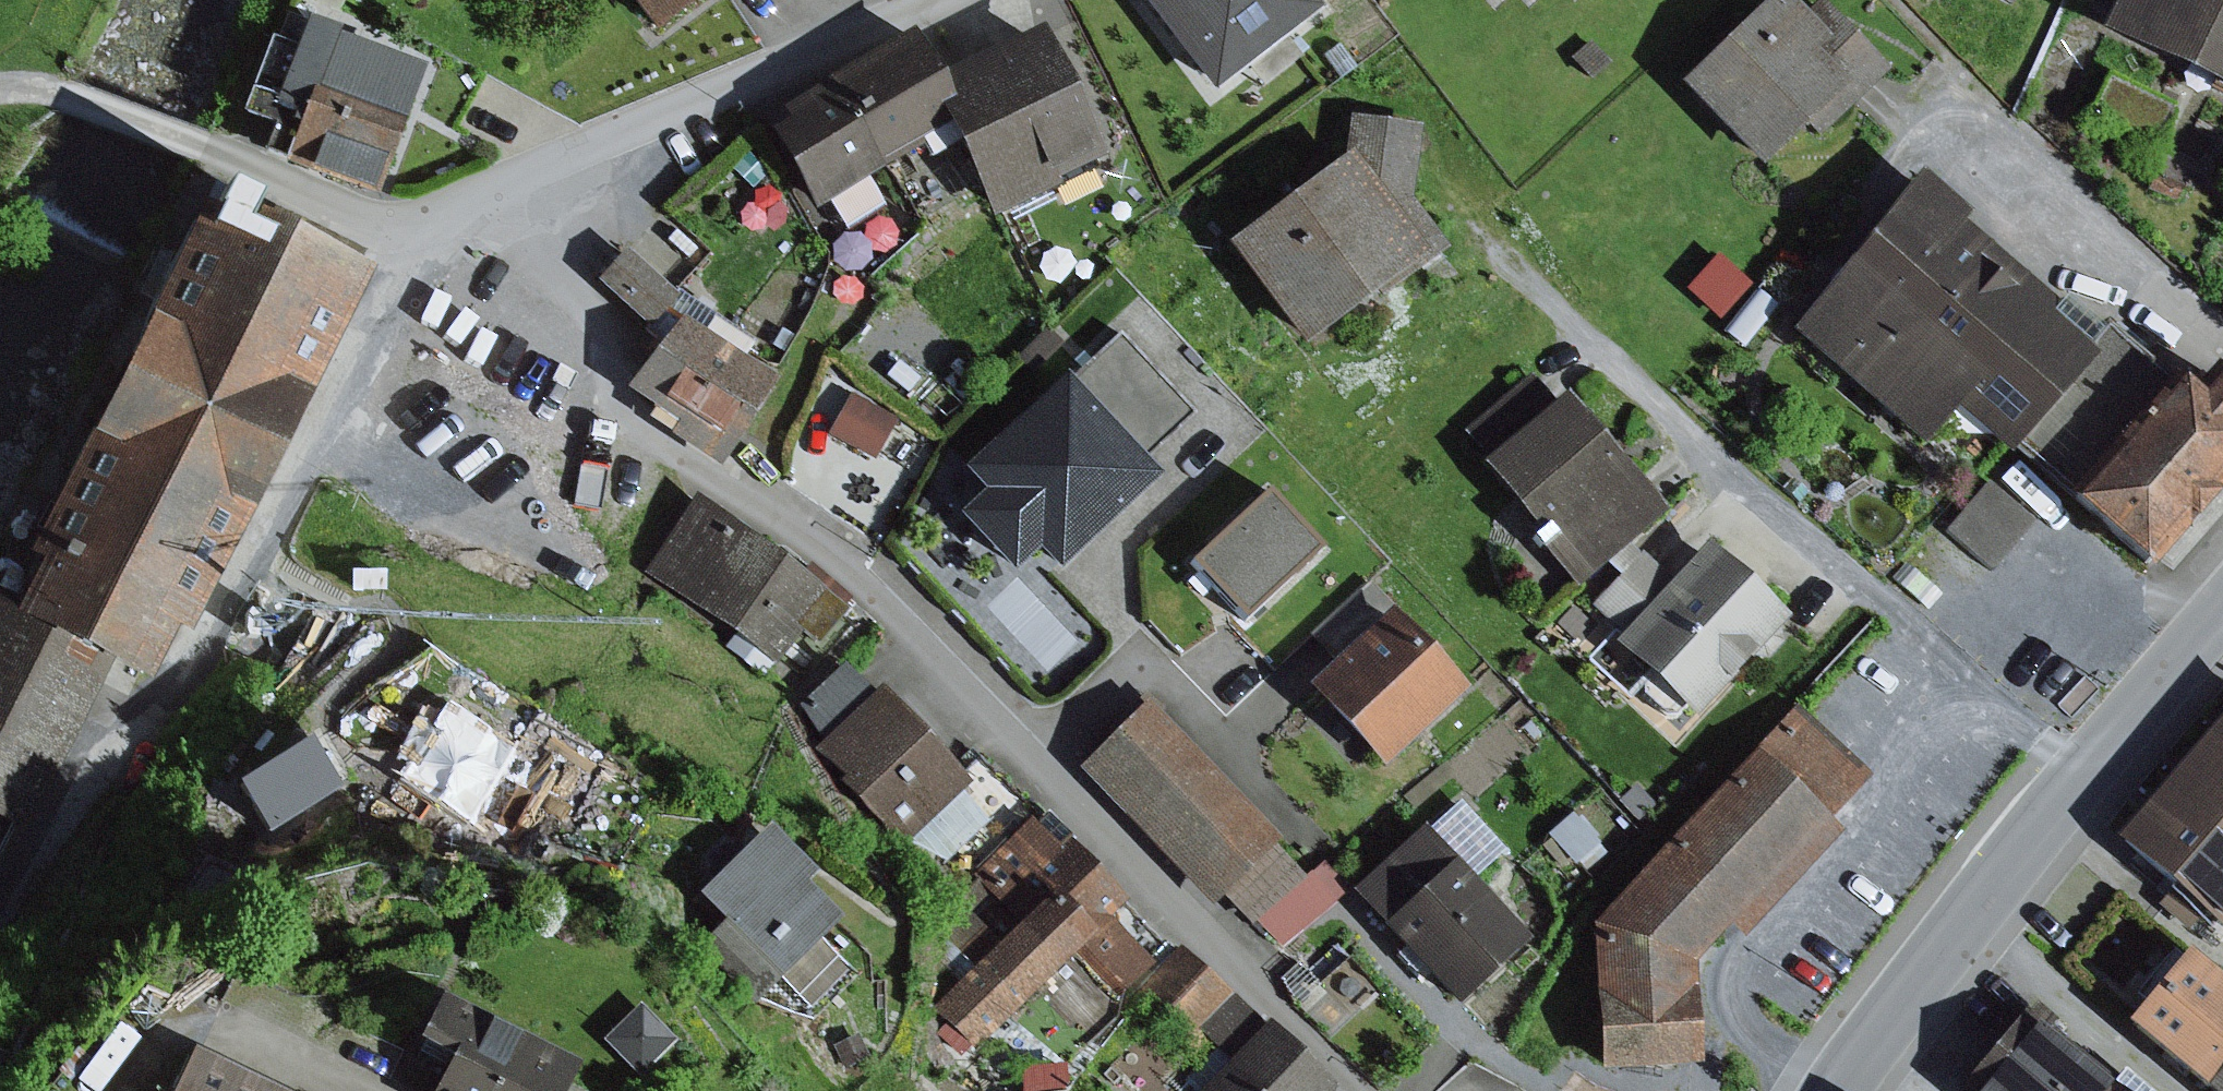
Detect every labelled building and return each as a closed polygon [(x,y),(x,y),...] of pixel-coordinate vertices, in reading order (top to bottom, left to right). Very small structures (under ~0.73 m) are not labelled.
[(651,27),(690,0),(631,0),(651,27)] [(1215,89),(1320,7),(1315,0),(1145,0),(1215,89)] [(1791,0),(1766,0),(1679,83),(1759,167),(1808,120),(1821,134),(1891,66),(1827,0),(1817,0),(1803,13),(1791,0)] [(2116,0),(2098,34),(2222,93),(2222,0),(2116,0)] [(341,30),(306,17),(295,49),(268,39),(256,73),(400,124),(411,91),(329,61),(338,38),(341,30)] [(1041,25),(939,75),(971,141),(1006,211),(1060,185),(1057,178),(1104,155),(1041,25)] [(419,67),(338,38),(329,61),(411,91),(419,67)] [(921,39),(838,80),(888,171),(925,151),(930,161),(971,141),(939,75),(921,39)] [(1594,40),(1573,59),(1593,81),(1614,62),(1594,40)] [(400,124),(256,73),(241,113),(272,124),(261,154),(375,194),(400,124)] [(888,171),(838,80),(785,109),(793,123),(776,132),(815,203),(827,197),(851,241),(894,218),(873,179),(888,171)] [(1349,154),(1227,243),(1307,352),(1450,248),(1413,198),(1421,126),(1353,119),(1349,154)] [(1970,215),(1920,174),(1790,331),(1925,441),(1953,407),(2008,453),(2009,448),(2103,338),(1963,223),(1970,215)] [(250,204),(212,186),(3,618),(110,671),(144,690),(171,633),(188,641),(362,280),(242,221),(250,204)] [(595,280),(644,329),(677,297),(628,248),(595,280)] [(1751,284),(1719,255),(1687,289),(1719,318),(1751,284)] [(677,297),(644,329),(661,346),(678,319),(742,361),(755,340),(682,292),(677,297)] [(661,346),(631,390),(680,423),(671,436),(721,469),(777,384),(742,361),(678,319),(661,346)] [(2103,338),(2009,448),(2070,500),(2172,382),(2111,329),(2103,338)] [(1118,335),(1069,381),(1143,459),(1192,412),(1118,335)] [(1490,458),(1558,402),(1533,372),(1466,429),(1490,458)] [(2070,500),(2152,571),(2222,489),(2222,372),(2197,402),(2172,382),(2070,500)] [(984,494),(959,517),(1013,574),(1037,551),(1057,573),(1161,475),(1143,459),(1069,381),(1063,374),(962,470),(984,494)] [(1490,458),(1484,464),(1541,530),(1532,538),(1577,590),(1670,511),(1568,393),(1558,402),(1490,458)] [(896,418),(851,395),(831,435),(876,458),(896,418)] [(1986,482),(1947,530),(1993,567),(2031,519),(1986,482)] [(1270,492),(1194,562),(1247,620),(1323,549),(1270,492)] [(845,610),(698,504),(648,573),(775,665),(799,632),(819,646),(845,610)] [(1626,634),(1618,644),(1652,675),(1642,686),(1642,695),(1667,716),(1678,717),(1687,707),(1697,716),(1753,656),(1769,659),(1784,642),(1780,627),(1790,617),(1710,544),(1680,576),(1676,581),(1628,634),(1626,634)] [(1628,634),(1676,581),(1643,551),(1595,604),(1628,634)] [(1336,664),(1392,612),(1366,584),(1310,636),(1336,664)] [(1336,664),(1310,687),(1382,766),(1465,691),(1392,612),(1336,664)] [(3,618),(0,617),(0,825),(6,827),(71,704),(89,713),(110,671),(3,618)] [(828,737),(873,698),(844,664),(798,704),(828,737)] [(967,786),(881,691),(873,698),(828,737),(816,750),(902,845),(906,841),(960,793),(967,786)] [(518,743),(444,700),(428,727),(411,716),(389,753),(401,760),(389,781),(468,827),(518,743)] [(1149,703),(1083,766),(1215,903),(1229,890),(1274,847),(1280,840),(1149,703)] [(573,727),(537,706),(521,734),(557,755),(573,727)] [(1871,775),(1797,707),(1593,927),(1602,1068),(1701,1061),(1694,962),(1731,923),(1745,936),(1841,832),(1829,821),(1871,775)] [(2207,737),(2222,750),(2222,718),(2207,737)] [(2168,785),(2222,830),(2222,750),(2207,737),(2168,785)] [(308,742),(238,785),(268,834),(338,790),(308,742)] [(1636,785),(1619,801),(1639,821),(1655,805),(1636,785)] [(2168,785),(2121,838),(2222,923),(2222,830),(2168,785)] [(988,821),(960,793),(906,841),(947,859),(988,821)] [(1460,802),(1427,833),(1472,881),(1505,850),(1460,802)] [(1573,814),(1547,835),(1575,867),(1600,846),(1573,814)] [(1056,843),(1029,816),(972,871),(990,889),(969,910),(1001,943),(939,1004),(956,1021),(943,1034),(961,1053),(1019,997),(1039,1017),(1035,1021),(1078,1065),(1106,1037),(1098,1030),(1166,963),(1122,918),(1140,900),(1070,829),(1056,843)] [(814,872),(765,825),(697,895),(724,921),(697,949),(754,1004),(779,978),(817,940),(835,920),(800,886),(814,872)] [(1423,827),(1352,891),(1456,1006),(1527,942),(1472,881),(1427,833),(1423,827)] [(1304,878),(1274,847),(1229,890),(1259,921),(1304,878)] [(1304,878),(1259,921),(1283,946),(1347,888),(1323,862),(1304,878)] [(848,970),(817,940),(779,978),(810,1008),(848,970)] [(1251,1013),(1187,951),(1141,998),(1198,1053),(1212,1039),(1218,1046),(1251,1013)] [(2186,951),(2127,1022),(2205,1086),(2222,1064),(2222,980),(2186,951)] [(439,999),(418,1042),(448,1056),(431,1090),(565,1090),(568,1086),(577,1065),(439,999)] [(642,1005),(606,1043),(643,1079),(679,1042),(642,1005)] [(2112,1083),(2025,1011),(1959,1090),(2106,1090),(2112,1083)] [(1218,1046),(1181,1083),(1189,1090),(1329,1090),(1251,1013),(1218,1046)] [(859,1036),(837,1045),(845,1066),(867,1058),(859,1036)] [(195,1052),(177,1090),(280,1090),(195,1052)] [(2205,1086),(2211,1090),(2222,1090),(2222,1064),(2205,1086)] [(1064,1065),(1021,1067),(1022,1089),(1065,1087),(1064,1065)] [(2112,1083),(2122,1090),(2148,1090),(2123,1071),(2112,1083)]
